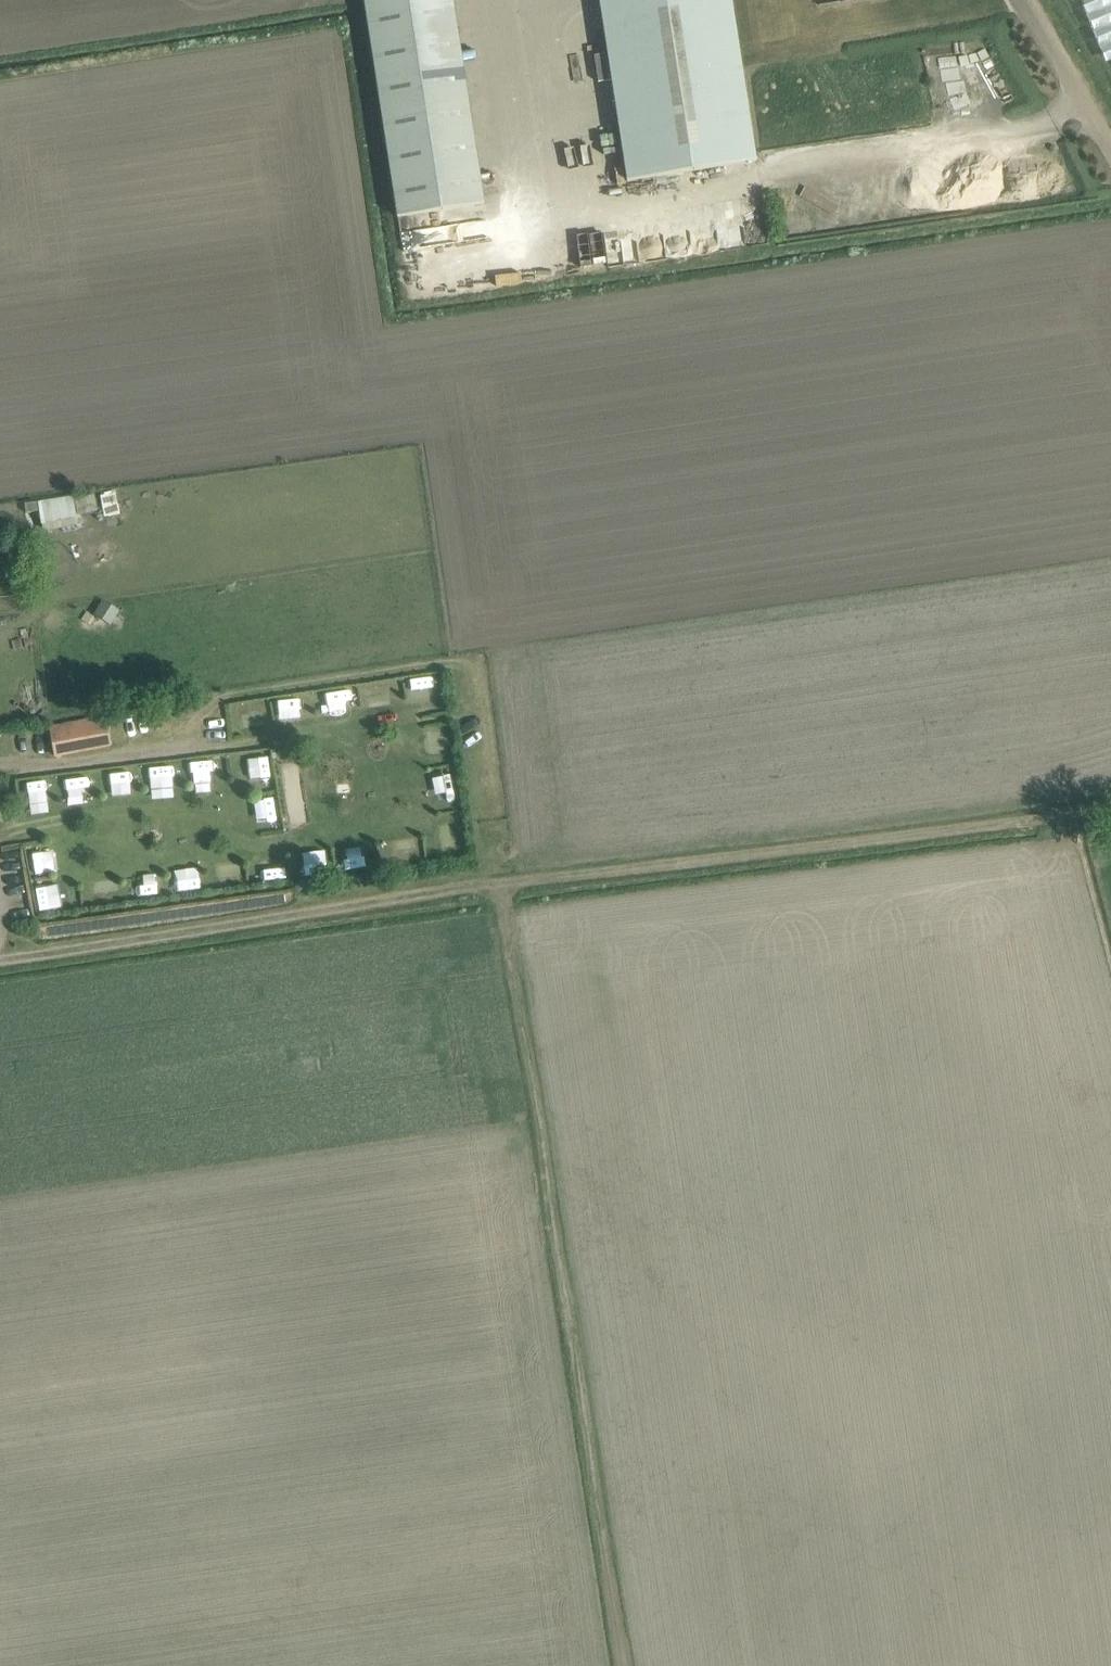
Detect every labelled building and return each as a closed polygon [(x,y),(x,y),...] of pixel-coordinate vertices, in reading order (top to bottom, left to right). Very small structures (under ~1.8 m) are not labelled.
[(628,181),(756,159),(731,0),(600,0),(628,181)] [(37,502),(25,504),(26,513),(38,512),(37,502)] [(111,625),(113,622),(119,627),(125,618),(119,614),(121,611),(103,600),(95,614),(111,625)] [(56,758),(112,747),(107,716),(49,727),(56,758)] [(422,730),(423,754),(452,752),(451,729),(422,730)] [(240,783),(267,779),(263,751),(236,755),(240,783)] [(216,760),(193,759),(193,781),(215,782),(216,760)] [(297,761),(280,764),(292,826),(309,823),(297,761)] [(149,767),(150,799),(173,799),(172,766),(149,767)] [(133,770),(109,772),(111,793),(135,792),(133,770)] [(426,774),(427,794),(456,793),(455,773),(426,774)] [(68,801),(91,801),(90,776),(67,776),(68,801)] [(276,794),(255,796),(258,822),(279,819),(276,794)] [(346,847),(349,869),(368,866),(364,844),(346,847)] [(35,874),(60,871),(57,847),(32,850),(35,874)] [(217,855),(222,885),(240,882),(235,852),(217,855)] [(173,861),(181,892),(204,886),(196,855),(173,861)] [(140,895),(157,894),(156,862),(138,863),(140,895)] [(115,869),(94,872),(99,903),(120,899),(115,869)] [(40,909),(72,906),(69,882),(37,886),(40,909)]
